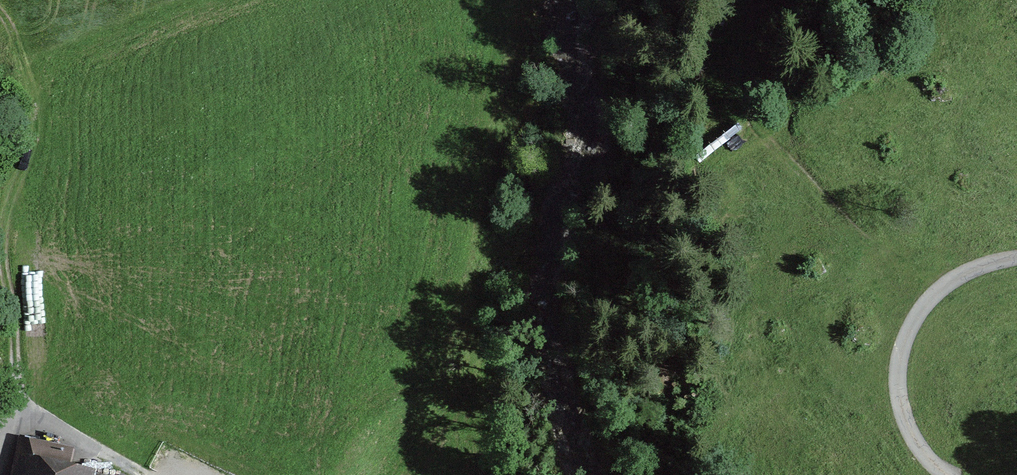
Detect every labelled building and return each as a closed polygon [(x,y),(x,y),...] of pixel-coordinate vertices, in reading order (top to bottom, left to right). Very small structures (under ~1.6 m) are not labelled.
[(84,471),(48,463),(52,447),(29,442),(22,474),(83,474),(84,471)]
